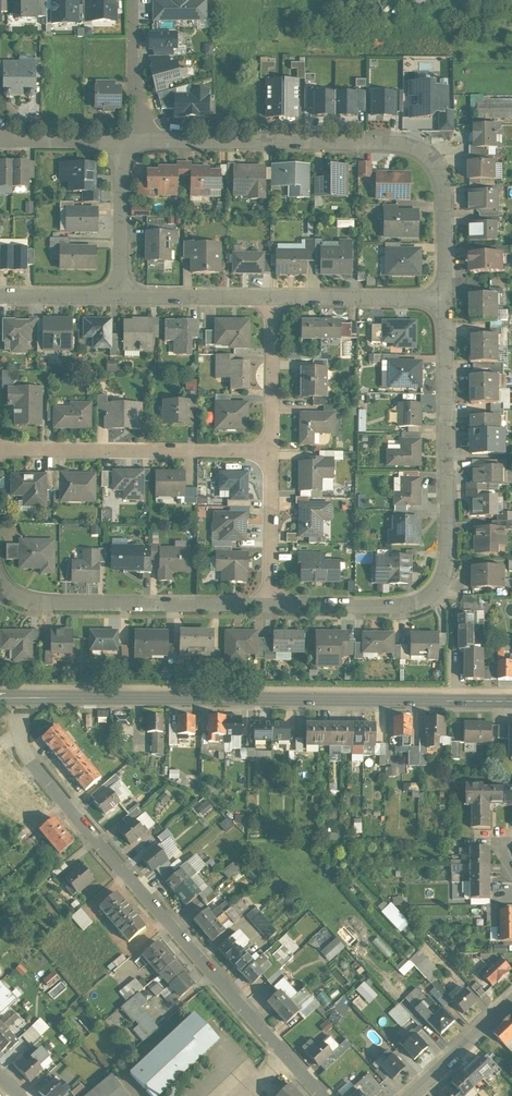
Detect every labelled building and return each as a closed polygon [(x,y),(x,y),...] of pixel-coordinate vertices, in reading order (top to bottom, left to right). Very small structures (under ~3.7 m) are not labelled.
[(14,19),(21,19),(36,19),(36,17),(36,0),(14,0),(14,19)] [(45,0),(36,0),(36,17),(46,17),(46,11),(45,0)] [(52,11),(52,24),(53,24),(77,23),(77,6),(77,0),(52,0),(52,11)] [(84,6),(84,21),(110,21),(110,16),(113,15),(115,13),(115,9),(114,7),(114,0),(84,0),(84,6)] [(190,0),(169,0),(169,1),(153,1),(153,21),(198,21),(198,1),(190,1),(190,0)] [(417,8),(433,0),(413,0),(417,8)] [(206,21),(206,1),(198,1),(198,21),(206,21)] [(176,35),(176,34),(150,34),(150,49),(173,49),(176,49),(176,47),(176,36),(176,35)] [(167,56),(156,56),(153,56),(149,56),(153,69),(170,64),(167,56)] [(153,69),(151,69),(158,94),(167,91),(165,83),(181,79),(176,63),(170,64),(153,69)] [(274,63),(260,63),(260,79),(268,79),(268,69),(274,69),(274,63)] [(305,63),(291,63),(291,69),(297,69),(297,80),(304,80),(305,75),(305,63)] [(5,65),(4,65),(4,78),(4,80),(5,80),(5,92),(4,94),(4,97),(6,99),(9,99),(11,97),(19,97),(19,65),(5,65)] [(33,66),(19,65),(19,97),(27,97),(29,99),(32,99),(34,97),(34,94),(33,93),(33,80),(34,80),(34,79),(34,66),(33,66)] [(298,83),(267,83),(267,117),(279,117),(286,118),(297,118),(298,83)] [(440,86),(434,86),(434,84),(434,83),(433,83),(410,83),(409,83),(409,84),(410,84),(410,96),(409,96),(409,97),(410,97),(410,96),(423,96),(423,108),(410,109),(410,108),(409,109),(410,109),(410,118),(430,118),(431,118),(430,118),(434,114),(434,115),(434,114),(434,112),(439,112),(447,112),(447,88),(446,88),(441,88),(441,87),(441,86),(440,86)] [(115,88),(96,88),(95,108),(103,108),(104,108),(104,111),(113,112),(113,108),(119,108),(119,98),(121,97),(121,91),(120,90),(119,88),(115,88)] [(167,91),(158,94),(162,109),(175,109),(175,96),(176,96),(176,89),(167,91)] [(314,89),(305,89),(304,108),(313,109),(313,93),(314,93),(314,89)] [(208,92),(190,92),(190,96),(176,96),(175,96),(175,109),(175,116),(208,117),(208,114),(208,101),(208,92)] [(365,92),(355,92),(355,94),(357,94),(357,112),(365,112),(365,92)] [(393,94),(384,94),(381,92),(376,92),(372,94),(372,116),(372,115),(383,115),(383,116),(391,116),(391,115),(394,115),(394,116),(395,112),(395,94),(393,94)] [(314,93),(313,93),(313,109),(312,115),(313,115),(316,115),(316,116),(324,116),(324,115),(335,115),(335,94),(314,93)] [(402,93),(393,93),(393,94),(395,94),(395,112),(402,112),(402,93)] [(355,94),(335,94),(335,115),(346,115),(346,116),(353,116),(353,115),(356,115),(356,116),(357,116),(357,112),(357,94),(355,94)] [(477,101),(477,119),(511,118),(511,101),(477,101)] [(447,112),(439,112),(440,132),(454,132),(453,112),(449,112),(447,112)] [(501,125),(475,125),(475,142),(475,148),(489,148),(495,148),(495,135),(501,135),(501,125)] [(475,148),(475,142),(469,142),(469,156),(470,156),(488,156),(489,156),(489,148),(475,148)] [(0,163),(0,187),(12,187),(13,163),(0,163)] [(27,163),(13,163),(12,187),(27,187),(27,178),(27,164),(27,163)] [(470,163),(469,163),(469,180),(494,180),(494,163),(493,163),(488,163),(470,163)] [(96,164),(60,164),(60,182),(69,182),(69,191),(82,191),(96,191),(96,164)] [(371,164),(358,164),(358,177),(371,177),(371,164)] [(308,165),(271,165),(271,169),(271,181),(271,186),(290,186),(289,198),(308,198),(308,165)] [(329,178),(314,178),(314,197),(347,197),(348,166),(331,166),(331,165),(329,165),(329,178)] [(264,169),(264,167),(234,166),(234,183),(234,192),(250,192),(250,199),(264,199),(264,181),(264,169)] [(177,167),(164,167),(164,170),(147,170),(147,184),(148,184),(148,190),(158,190),(158,196),(176,196),(176,176),(177,167)] [(209,167),(191,167),(191,176),(190,176),(190,196),(210,196),(210,191),(220,191),(220,176),(220,171),(209,171),(209,167)] [(409,173),(377,173),(376,198),(409,199),(409,173)] [(148,197),(148,190),(148,184),(147,184),(137,183),(137,197),(148,197)] [(96,191),(82,191),(82,202),(100,202),(100,191),(96,191)] [(494,193),(470,193),(470,211),(483,211),(494,211),(494,209),(494,193)] [(74,202),(59,202),(59,210),(67,210),(67,209),(74,209),(74,202)] [(145,203),(134,203),(134,215),(145,215),(145,203)] [(398,206),(382,205),(382,216),(385,216),(385,213),(398,213),(398,212),(398,206)] [(74,209),(67,209),(67,210),(67,232),(97,232),(97,209),(74,209)] [(418,212),(398,212),(398,213),(385,213),(385,216),(385,224),(387,224),(387,237),(418,237),(418,212)] [(482,224),(470,224),(470,241),(498,241),(498,224),(482,224)] [(177,233),(146,233),(146,245),(147,245),(147,261),(164,261),(164,252),(170,252),(170,243),(177,243),(177,233)] [(69,238),(51,238),(51,249),(60,249),(60,248),(69,248),(69,238)] [(314,240),(305,240),(305,252),(305,262),(314,262),(314,240)] [(322,240),(314,240),(314,262),(321,262),(321,251),(322,251),(322,240)] [(219,244),(193,244),(193,242),(183,242),(183,258),(192,258),(192,273),(219,273),(219,244)] [(322,251),(321,251),(321,262),(321,274),(350,274),(351,244),(340,244),(340,251),(322,251)] [(0,248),(0,272),(27,272),(27,266),(27,251),(27,248),(0,248)] [(69,248),(60,248),(60,249),(60,269),(95,269),(95,248),(69,248)] [(400,250),(385,250),(385,276),(420,276),(420,250),(400,250)] [(305,252),(277,252),(277,275),(305,275),(305,262),(305,252)] [(263,254),(233,254),(233,274),(263,274),(263,261),(263,254)] [(491,255),(470,255),(470,272),(503,272),(503,255),(503,254),(491,255)] [(490,294),(471,295),(471,309),(498,308),(498,295),(490,294)] [(498,308),(471,309),(471,322),(490,322),(498,322),(498,308)] [(30,322),(11,322),(11,320),(4,320),(3,341),(11,341),(11,353),(26,353),(26,342),(30,342),(31,332),(37,332),(37,318),(30,318),(30,322)] [(71,320),(44,320),(44,332),(43,350),(71,351),(71,320)] [(110,320),(84,320),(84,336),(94,336),(94,348),(110,348),(110,335),(110,320)] [(133,322),(124,322),(124,338),(124,351),(152,352),(152,338),(152,320),(133,320),(133,322)] [(192,320),(165,320),(165,341),(173,341),(173,356),(192,356),(192,339),(192,320)] [(249,321),(216,321),(216,331),(215,345),(229,345),(229,348),(248,348),(249,321)] [(321,322),(301,322),(301,339),(321,339),(321,322)] [(340,322),(321,322),(321,339),(340,339),(340,322)] [(415,323),(383,323),(383,326),(383,343),(402,343),(402,348),(415,348),(415,323)] [(383,326),(372,326),(372,343),(383,343),(383,326)] [(216,331),(206,331),(205,345),(215,345),(216,331)] [(490,335),(471,335),(471,349),(498,349),(497,335),(490,335)] [(498,349),(471,349),(471,363),(490,363),(498,363),(498,349)] [(320,361),(313,361),(313,369),(327,369),(327,361),(320,361)] [(235,362),(215,362),(215,379),(230,379),(230,389),(250,389),(250,363),(235,362)] [(399,362),(388,362),(388,387),(420,388),(421,362),(399,362)] [(313,369),(301,369),(301,383),(327,383),(327,369),(313,369)] [(18,372),(2,371),(2,389),(8,389),(18,389),(18,372)] [(498,376),(491,376),(471,376),(472,390),(498,390),(498,376)] [(327,383),(301,383),(301,398),(313,398),(326,398),(327,383)] [(18,389),(8,389),(8,406),(15,406),(15,426),(41,426),(41,389),(18,389)] [(499,404),(498,390),(472,390),(472,405),(491,404),(499,404)] [(198,395),(189,395),(189,402),(191,402),(191,411),(198,411),(198,395)] [(141,404),(106,404),(106,396),(98,396),(97,413),(105,413),(105,429),(141,430),(141,404)] [(230,396),(215,396),(215,404),(219,404),(219,403),(230,403),(230,396)] [(326,398),(313,398),(313,406),(324,406),(325,406),(326,406),(326,398)] [(189,402),(163,402),(163,424),(169,424),(169,426),(184,426),(184,424),(191,424),(191,411),(191,402),(189,402)] [(230,403),(219,403),(219,404),(218,425),(236,425),(236,429),(248,429),(248,403),(230,403)] [(71,410),(54,409),(53,422),(53,429),(74,429),(74,428),(80,428),(80,429),(90,429),(90,404),(71,404),(71,410)] [(421,405),(399,404),(399,427),(409,427),(420,427),(421,405)] [(325,406),(324,406),(324,414),(334,414),(340,414),(340,407),(325,406)] [(359,409),(358,431),(365,432),(366,410),(359,409)] [(324,414),(301,414),(301,445),(313,445),(313,433),(334,433),(334,414),(324,414)] [(491,417),(472,418),(472,431),(499,430),(499,417),(491,417)] [(499,430),(472,431),(472,454),(505,454),(505,431),(499,430)] [(421,440),(401,440),(401,451),(388,451),(388,466),(420,466),(420,458),(419,458),(419,454),(420,454),(421,440)] [(319,459),(314,459),(314,463),(301,463),(300,491),(320,491),(320,478),(333,478),(333,459),(319,459)] [(487,467),(473,467),(473,484),(473,485),(488,485),(503,485),(503,468),(503,467),(487,467)] [(54,471),(45,471),(45,476),(45,490),(53,491),(54,471)] [(61,471),(54,471),(53,491),(61,491),(61,474),(61,471)] [(143,472),(114,472),(114,490),(124,490),(124,500),(143,500),(143,482),(143,472)] [(184,473),(156,472),(156,497),(184,497),(184,488),(184,473)] [(247,473),(220,473),(220,489),(231,489),(231,500),(247,500),(247,473)] [(95,475),(61,474),(61,491),(61,501),(94,501),(95,475)] [(45,476),(12,475),(11,496),(24,496),(24,506),(45,506),(45,490),(45,476)] [(420,491),(420,479),(402,479),(402,494),(395,494),(395,506),(420,505),(420,497),(419,497),(419,491),(420,491)] [(488,485),(473,485),(473,484),(468,484),(468,492),(488,492),(488,485)] [(197,488),(184,488),(184,497),(184,504),(197,504),(197,488)] [(496,498),(489,498),(474,498),(474,499),(474,515),(496,515),(496,498)] [(330,504),(300,504),(300,537),(309,537),(320,537),(320,520),(330,520),(330,504)] [(249,507),(229,507),(229,514),(245,514),(245,517),(249,518),(249,507)] [(229,514),(214,513),(214,532),(220,532),(220,541),(245,541),(245,517),(245,514),(229,514)] [(408,518),(394,518),(394,520),(398,520),(398,532),(389,532),(389,544),(420,545),(420,518),(408,518)] [(499,522),(498,529),(499,529),(506,529),(506,530),(511,530),(511,522),(501,522),(499,522)] [(101,526),(91,526),(90,536),(100,537),(101,526)] [(498,529),(477,529),(477,554),(495,554),(495,547),(506,547),(506,530),(506,529),(499,529),(498,529)] [(53,545),(21,546),(21,560),(21,568),(43,568),(43,572),(53,572),(53,545)] [(160,545),(151,545),(151,558),(151,560),(160,561),(160,551),(160,549),(160,545)] [(21,546),(7,546),(7,560),(21,560),(21,546)] [(142,549),(111,548),(111,571),(142,572),(142,558),(142,549)] [(190,550),(160,549),(160,551),(160,561),(160,581),(170,581),(170,571),(190,571),(190,550)] [(98,552),(83,552),(83,563),(73,563),(73,582),(98,583),(98,563),(98,552)] [(231,554),(217,554),(217,572),(222,572),(222,582),(246,582),(247,554),(231,554)] [(314,555),(299,555),(299,564),(314,564),(314,555)] [(393,557),(377,557),(377,583),(409,584),(409,569),(411,569),(411,558),(393,557)] [(151,558),(142,558),(142,572),(142,573),(151,573),(151,560),(151,558)] [(314,564),(299,564),(299,565),(302,565),(302,583),(315,583),(315,584),(316,584),(316,583),(324,583),(323,584),(325,584),(325,583),(338,583),(338,564),(314,564)] [(492,566),(491,566),(491,567),(487,567),(486,566),(485,567),(472,567),(472,589),(474,589),(474,591),(479,591),(479,589),(497,589),(497,591),(502,591),(502,589),(505,589),(511,589),(511,579),(505,579),(505,567),(492,567),(492,566)] [(479,596),(464,596),(464,613),(479,613),(479,612),(479,596)] [(479,612),(479,613),(464,613),(464,617),(474,617),(474,625),(484,625),(484,612),(479,612)] [(464,617),(459,617),(460,651),(466,651),(475,651),(474,625),(474,617),(464,617)] [(71,631),(52,631),(51,650),(51,655),(52,655),(71,655),(71,631)] [(117,631),(90,631),(90,651),(117,651),(117,631)] [(31,632),(0,632),(0,650),(14,650),(14,661),(31,661),(31,644),(31,632)] [(167,632),(135,632),(135,656),(145,656),(145,653),(166,653),(167,653),(167,645),(167,632)] [(204,632),(189,632),(189,633),(180,633),(180,649),(180,658),(181,658),(211,658),(213,658),(213,650),(213,633),(204,633),(204,632)] [(256,632),(226,632),(226,662),(238,662),(239,653),(255,653),(256,653),(256,638),(256,632)] [(303,633),(274,633),(274,638),(274,652),(303,652),(303,633)] [(347,634),(317,634),(316,665),(329,665),(329,656),(346,656),(346,655),(347,640),(347,634)] [(393,634),(363,634),(363,644),(363,653),(393,653),(393,647),(393,634)] [(438,634),(410,634),(410,645),(410,657),(427,657),(427,661),(438,661),(438,634)] [(264,638),(256,638),(256,653),(255,653),(255,659),(264,659),(264,652),(264,638)] [(274,638),(264,638),(264,652),(274,652),(274,638)] [(355,640),(347,640),(346,655),(355,655),(355,644),(355,640)] [(363,644),(355,644),(355,655),(354,660),(363,660),(363,653),(363,644)] [(174,645),(167,645),(167,653),(166,653),(166,659),(174,659),(174,649),(174,645)] [(410,645),(400,645),(400,647),(400,660),(410,660),(410,657),(410,645)] [(475,651),(466,651),(466,679),(465,679),(465,680),(484,680),(484,679),(484,668),(484,652),(484,651),(475,651)] [(502,663),(502,660),(500,660),(500,663),(499,663),(499,679),(499,680),(511,680),(511,659),(511,663),(502,663)] [(162,733),(163,717),(147,716),(147,733),(152,733),(162,733)] [(195,717),(177,717),(177,718),(177,729),(177,735),(194,736),(195,717)] [(224,717),(208,717),(208,743),(218,743),(218,737),(224,737),(224,717)] [(241,718),(224,717),(224,737),(224,743),(231,743),(231,737),(241,737),(241,718)] [(177,718),(169,718),(169,729),(177,729),(177,718)] [(411,719),(393,718),(393,738),(402,738),(410,738),(411,738),(411,719)] [(444,719),(426,719),(426,737),(426,738),(438,738),(444,738),(444,737),(444,719)] [(492,724),(465,723),(464,743),(492,744),(492,724)] [(271,724),(254,724),(254,741),(271,741),(271,724)] [(289,724),(271,724),(271,741),(289,741),(289,724)] [(318,724),(306,724),(305,747),(306,747),(306,753),(317,753),(318,747),(318,724)] [(329,724),(318,724),(318,747),(329,747),(329,724)] [(341,725),(329,724),(329,747),(340,747),(341,725)] [(352,725),(341,725),(340,747),(352,747),(352,725)] [(363,725),(352,725),(352,747),(363,747),(363,725)] [(375,747),(375,725),(363,725),(363,747),(375,747)] [(100,779),(57,726),(42,739),(85,791),(100,779)] [(162,733),(152,733),(152,745),(162,745),(162,733)] [(218,743),(208,743),(208,745),(208,751),(224,751),(224,743),(224,737),(218,737),(218,743)] [(241,737),(231,737),(231,743),(224,743),(224,751),(224,752),(231,752),(231,749),(240,749),(241,737)] [(444,738),(438,738),(438,744),(442,744),(442,746),(450,746),(451,742),(451,737),(444,737),(444,738)] [(410,738),(402,738),(402,747),(410,747),(410,738)] [(438,738),(426,738),(426,740),(426,749),(438,749),(438,744),(438,738)] [(459,742),(451,742),(450,746),(450,760),(459,760),(459,742)] [(162,745),(152,745),(151,754),(162,754),(162,745)] [(271,752),(254,752),(254,761),(271,762),(271,752)] [(419,752),(409,752),(409,766),(418,766),(419,754),(419,752)] [(115,775),(104,785),(90,796),(95,801),(108,790),(109,790),(119,781),(120,780),(115,775)] [(119,781),(109,790),(119,803),(131,794),(119,781)] [(218,788),(206,785),(206,793),(218,795),(218,788)] [(484,789),(484,785),(469,785),(469,795),(467,795),(467,806),(474,805),(474,811),(473,811),(473,820),(476,820),(476,829),(490,828),(490,805),(495,805),(495,803),(504,803),(504,788),(484,789)] [(504,788),(504,803),(511,803),(511,788),(504,788)] [(109,790),(108,790),(95,801),(94,801),(105,815),(119,803),(109,790)] [(211,821),(215,816),(211,812),(215,808),(206,800),(198,809),(211,821)] [(136,808),(122,820),(127,825),(133,820),(135,822),(142,816),(136,808)] [(142,816),(135,822),(141,829),(144,827),(147,831),(155,825),(145,813),(142,816)] [(73,843),(53,819),(39,830),(50,843),(59,855),(73,843)] [(127,825),(119,832),(130,845),(145,833),(141,829),(135,822),(133,820),(127,825)] [(166,830),(157,838),(162,844),(163,845),(170,839),(172,837),(166,830)] [(22,831),(14,837),(18,842),(26,836),(22,831)] [(18,842),(17,843),(21,847),(29,840),(26,835),(26,836),(18,842)] [(170,839),(163,845),(162,844),(160,846),(164,851),(162,853),(167,860),(174,854),(176,845),(170,839)] [(160,845),(157,847),(142,860),(151,871),(159,865),(160,866),(167,860),(162,853),(164,851),(160,846),(160,845)] [(471,848),(471,855),(471,861),(471,865),(491,865),(491,848),(483,848),(471,848)] [(64,863),(53,873),(57,877),(69,868),(64,863)] [(233,863),(222,872),(228,879),(238,870),(234,865),(233,863)] [(166,882),(174,893),(194,876),(195,875),(186,865),(176,874),(166,882)] [(471,865),(460,865),(460,872),(467,872),(467,879),(471,879),(471,865)] [(491,865),(471,865),(471,879),(471,883),(491,883),(491,865)] [(94,880),(82,866),(66,879),(71,885),(78,893),(78,894),(94,880)] [(169,866),(159,874),(166,882),(176,874),(169,866)] [(194,876),(174,893),(175,894),(174,897),(177,900),(181,900),(185,906),(199,895),(200,893),(197,890),(202,886),(194,876)] [(462,883),(452,883),(453,892),(460,892),(460,886),(462,886),(462,883)] [(471,883),(462,883),(462,886),(460,886),(460,892),(471,892),(471,883)] [(491,883),(471,883),(471,892),(471,899),(491,899),(491,883)] [(71,885),(67,889),(73,896),(78,893),(71,885)] [(207,887),(206,889),(205,889),(200,893),(199,895),(203,900),(212,893),(207,887)] [(203,900),(202,901),(206,906),(216,898),(212,893),(203,900)] [(146,928),(117,894),(101,908),(130,942),(146,928)] [(409,924),(391,904),(382,911),(401,931),(402,930),(407,926),(409,924)] [(412,906),(400,906),(400,911),(404,915),(412,915),(412,906)] [(255,907),(245,916),(250,921),(260,912),(255,907)] [(206,910),(193,921),(203,932),(224,914),(219,908),(210,915),(206,910)] [(224,914),(203,932),(212,942),(240,918),(230,908),(224,914)] [(81,909),(72,918),(76,922),(85,914),(81,909)] [(502,912),(488,912),(488,927),(502,927),(502,920),(498,920),(498,912),(502,912)] [(502,912),(498,912),(498,920),(502,920),(502,927),(511,927),(511,912),(502,912)] [(85,914),(76,922),(80,927),(89,918),(85,914)] [(93,922),(89,918),(80,927),(84,931),(93,922)] [(270,925),(265,920),(257,928),(262,933),(270,925)] [(276,932),(270,925),(262,933),(268,940),(276,932)] [(502,927),(502,936),(498,936),(498,942),(502,942),(502,943),(504,943),(504,946),(507,946),(511,946),(511,927),(502,927)] [(237,932),(218,949),(232,965),(244,953),(241,949),(248,943),(237,932)] [(321,951),(330,961),(346,946),(337,937),(321,951)] [(278,941),(271,947),(275,952),(282,946),(278,941)] [(170,958),(157,942),(140,957),(147,965),(148,963),(159,975),(174,962),(170,957),(170,958)] [(282,946),(275,952),(271,947),(267,951),(277,961),(282,967),(293,957),(282,946)] [(414,949),(408,955),(409,955),(411,958),(417,953),(414,949)] [(267,951),(261,956),(266,960),(271,966),(277,961),(267,951)] [(417,953),(411,958),(409,955),(406,957),(422,975),(433,965),(419,951),(417,953)] [(244,953),(232,965),(242,975),(259,959),(255,955),(250,960),(244,953)] [(123,955),(114,962),(118,967),(127,959),(123,955)] [(259,959),(242,975),(251,985),(262,975),(263,974),(257,968),(266,960),(261,956),(259,959)] [(140,957),(134,962),(141,970),(147,965),(140,957)] [(266,960),(257,968),(263,974),(271,966),(266,960)] [(503,960),(492,970),(487,966),(480,972),(484,977),(493,986),(497,982),(498,984),(510,973),(508,972),(511,969),(503,960)] [(271,966),(263,974),(262,975),(268,980),(278,970),(282,967),(277,961),(271,966)] [(184,974),(174,962),(159,975),(165,981),(169,987),(170,986),(184,974)] [(268,980),(267,981),(273,988),(285,977),(278,970),(268,980)] [(54,971),(44,979),(49,987),(60,979),(54,971)] [(184,974),(170,986),(174,991),(180,998),(194,986),(184,974)] [(159,975),(147,986),(150,990),(158,984),(160,986),(165,981),(159,975)] [(437,980),(431,975),(426,979),(432,985),(437,980)] [(285,977),(273,988),(277,993),(279,992),(284,997),(285,995),(291,1000),(297,994),(284,980),(286,979),(285,977)] [(135,979),(119,993),(127,1002),(139,993),(143,989),(135,979)] [(54,999),(66,987),(60,981),(48,992),(54,999)] [(160,986),(158,984),(150,990),(156,997),(161,994),(169,987),(165,981),(160,986)] [(356,990),(369,1003),(378,995),(365,981),(356,990)] [(485,993),(476,983),(472,988),(481,998),(485,993)] [(12,994),(4,986),(0,990),(8,998),(12,994)] [(169,987),(161,994),(171,1006),(172,1005),(166,998),(167,997),(166,997),(174,991),(170,986),(169,987)] [(308,994),(303,988),(299,992),(305,998),(308,994)] [(475,1002),(463,989),(451,1001),(463,1014),(475,1002)] [(0,990),(0,1006),(8,998),(0,990)] [(174,991),(166,997),(167,997),(166,998),(172,1005),(180,998),(174,991)] [(284,997),(279,992),(277,993),(267,1003),(277,1014),(291,1000),(285,995),(284,997)] [(297,994),(291,1000),(296,1006),(305,998),(299,992),(297,994)] [(139,993),(120,1008),(133,1023),(145,1013),(141,1008),(147,1002),(139,993)] [(296,1006),(293,1008),(298,1013),(304,1019),(319,1005),(308,994),(305,998),(296,1006)] [(449,1003),(442,996),(437,1001),(444,1008),(449,1003)] [(291,1000),(277,1014),(286,1024),(298,1013),(293,1008),(296,1006),(291,1000)] [(422,1003),(418,1006),(415,1003),(412,1006),(421,1015),(426,1010),(428,1009),(422,1003)] [(411,1017),(399,1004),(388,1014),(397,1023),(399,1021),(403,1025),(411,1017)] [(0,1021),(0,1023),(2,1026),(15,1014),(12,1010),(0,1021)] [(127,1019),(120,1010),(111,1018),(118,1026),(127,1019)] [(433,1018),(426,1010),(421,1015),(428,1023),(433,1018)] [(433,1018),(428,1023),(440,1036),(453,1023),(441,1011),(433,1018)] [(15,1014),(2,1026),(6,1029),(19,1017),(15,1014)] [(130,1074),(151,1095),(159,1095),(204,1054),(203,1053),(207,1049),(208,1050),(218,1041),(209,1031),(207,1033),(204,1030),(206,1028),(194,1015),(184,1024),(185,1025),(181,1029),(180,1028),(130,1074)] [(148,1017),(133,1031),(142,1042),(158,1028),(148,1017)] [(327,1032),(333,1026),(326,1020),(320,1027),(327,1032)] [(501,1026),(502,1027),(495,1033),(494,1033),(511,1053),(511,1025),(508,1020),(501,1026)] [(2,1026),(0,1028),(0,1050),(1,1052),(7,1047),(9,1050),(18,1042),(6,1029),(2,1026)] [(31,1027),(21,1036),(30,1046),(40,1036),(31,1027)] [(397,1031),(392,1036),(402,1047),(404,1045),(402,1042),(401,1037),(397,1031)] [(413,1033),(409,1037),(411,1039),(404,1045),(402,1047),(414,1060),(427,1048),(413,1033)] [(339,1047),(329,1036),(322,1043),(332,1054),(339,1047)] [(310,1040),(302,1048),(308,1055),(317,1047),(310,1040)] [(346,1041),(339,1047),(332,1054),(320,1065),(325,1071),(351,1046),(346,1041)] [(317,1047),(308,1055),(319,1067),(320,1065),(332,1054),(322,1043),(317,1047)] [(388,1051),(382,1056),(386,1061),(380,1067),(389,1076),(393,1080),(404,1068),(388,1051)] [(21,1055),(13,1063),(19,1069),(27,1062),(21,1055)] [(497,1066),(486,1055),(482,1059),(492,1070),(497,1066)] [(382,1056),(372,1065),(376,1070),(380,1067),(386,1061),(382,1056)] [(482,1059),(479,1057),(470,1065),(482,1079),(492,1070),(482,1059)] [(19,1069),(19,1070),(30,1081),(43,1070),(32,1058),(27,1062),(19,1069)] [(482,1079),(470,1065),(460,1074),(473,1088),(482,1079)] [(376,1070),(375,1071),(384,1081),(389,1076),(380,1067),(376,1070)] [(354,1087),(362,1095),(375,1095),(382,1089),(368,1074),(354,1087)] [(460,1074),(451,1084),(462,1095),(464,1095),(472,1088),(473,1088),(460,1074)] [(111,1075),(86,1095),(128,1095),(111,1075)] [(335,1085),(338,1090),(351,1081),(347,1076),(335,1085)] [(38,1091),(43,1095),(61,1095),(68,1090),(60,1082),(57,1085),(52,1078),(38,1091)] [(473,1088),(472,1088),(477,1093),(487,1084),(482,1079),(473,1088)] [(71,1093),(74,1095),(78,1095),(85,1089),(81,1084),(71,1093)] [(451,1084),(438,1095),(439,1095),(462,1095),(451,1084)] [(277,1095),(300,1095),(289,1085),(277,1095)] [(353,1087),(347,1093),(350,1095),(362,1095),(354,1087),(353,1087)]
